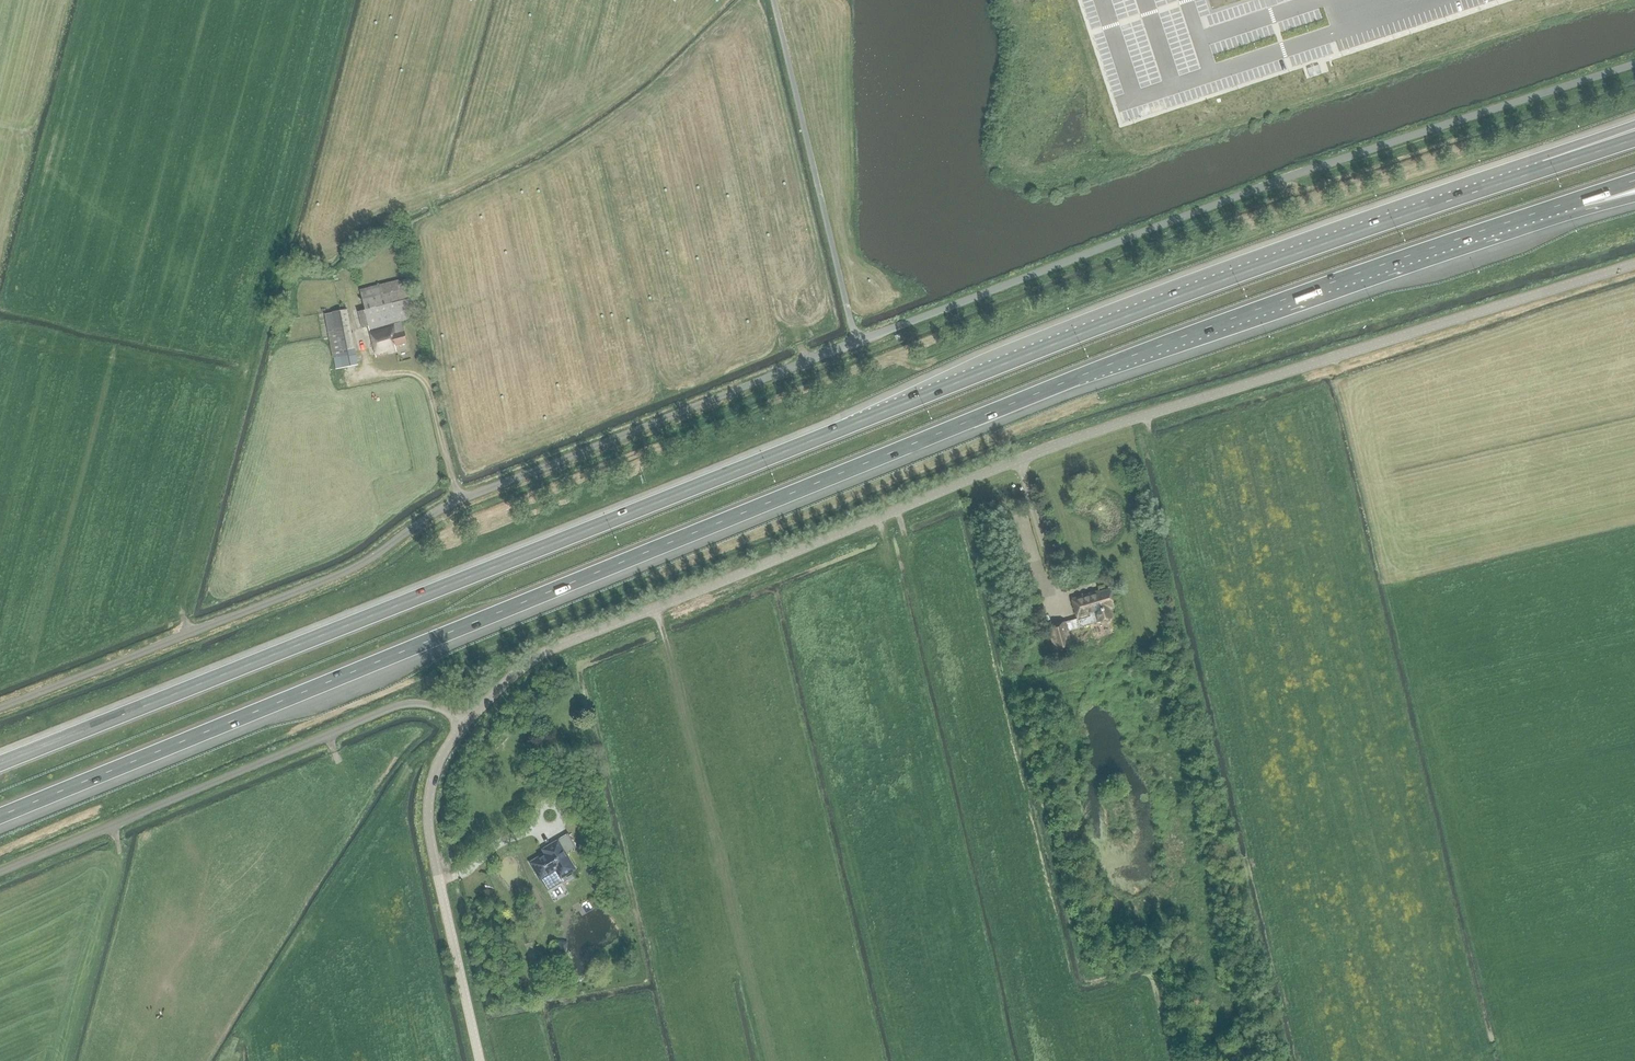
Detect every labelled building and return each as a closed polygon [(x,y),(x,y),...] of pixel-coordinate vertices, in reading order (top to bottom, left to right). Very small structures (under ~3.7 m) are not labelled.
[(400,291),(397,281),(359,290),(364,310),(358,312),(362,328),(369,327),(370,330),(401,321),(418,317),(410,288),(400,291)] [(358,366),(348,310),(324,314),(334,370),(358,366)] [(395,345),(407,341),(401,321),(370,330),(377,356),(396,351),(395,345)] [(1077,620),(1080,627),(1096,623),(1113,618),(1110,609),(1113,608),(1108,590),(1095,594),(1094,593),(1071,600),(1077,618),(1077,620)] [(1073,647),(1066,621),(1046,627),(1054,653),(1073,647)] [(567,834),(558,839),(543,849),(545,853),(530,862),(540,879),(556,870),(560,878),(576,868),(566,852),(574,847),(567,834)] [(603,872),(598,864),(591,868),(596,876),(603,872)] [(568,942),(556,941),(554,952),(566,954),(568,942)]
